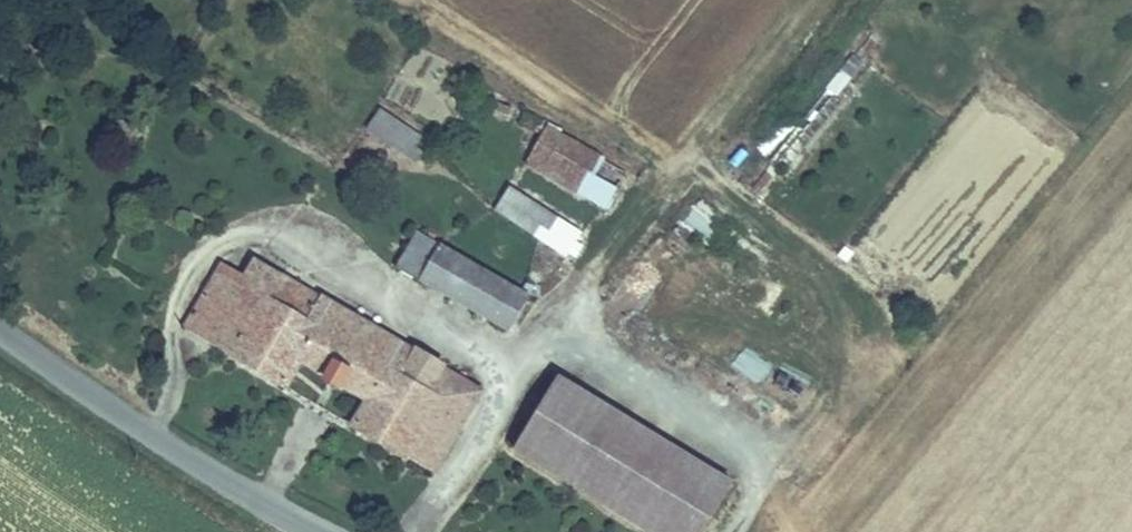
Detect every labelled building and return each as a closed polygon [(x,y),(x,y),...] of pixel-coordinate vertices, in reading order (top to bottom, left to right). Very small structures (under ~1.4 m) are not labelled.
[(835,99),(861,62),(848,53),(822,90),(835,99)] [(375,110),(364,134),(414,158),(425,134),(375,110)] [(604,214),(624,182),(547,133),(528,163),(604,214)] [(568,259),(584,234),(513,188),(496,211),(568,259)] [(698,202),(682,222),(704,240),(720,221),(698,202)] [(506,335),(526,301),(418,234),(397,269),(506,335)] [(433,470),(477,393),(233,252),(189,326),(286,384),(304,362),(328,377),(323,383),(341,392),(346,388),(371,402),(357,426),(433,470)] [(758,384),(772,361),(743,343),(729,366),(758,384)] [(735,479),(559,377),(517,451),(655,531),(703,531),(735,479)]
